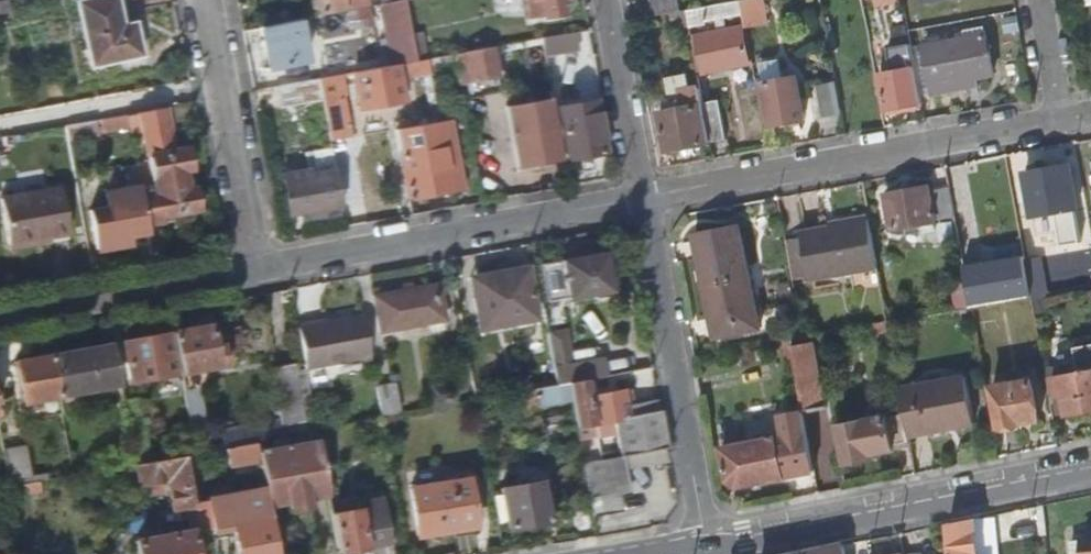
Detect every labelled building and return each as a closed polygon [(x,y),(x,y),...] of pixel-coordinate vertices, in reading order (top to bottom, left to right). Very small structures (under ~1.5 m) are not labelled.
[(86,53),(100,51),(103,68),(140,61),(136,37),(124,39),(122,30),(116,0),(80,0),(81,4),(77,5),(86,53)] [(319,14),(366,4),(365,0),(316,0),(319,14)] [(530,21),(545,19),(545,22),(564,18),(561,1),(567,0),(526,0),(530,21)] [(655,22),(670,19),(683,16),(680,0),(669,0),(652,3),(655,22)] [(741,6),(745,33),(769,28),(763,1),(741,6)] [(0,4),(0,16),(10,14),(8,2),(0,4)] [(405,4),(384,7),(387,23),(408,18),(405,4)] [(684,43),(691,42),(686,16),(683,16),(670,19),(674,37),(684,43)] [(299,24),(263,32),(270,72),(306,64),(299,24)] [(394,29),(401,68),(405,68),(418,65),(411,25),(394,29)] [(134,28),(122,30),(124,39),(136,37),(134,28)] [(741,36),(698,44),(705,83),(748,75),(741,36)] [(559,39),(541,42),(544,60),(562,56),(559,39)] [(988,39),(928,50),(937,96),(979,88),(978,81),(995,77),(988,39)] [(494,51),(467,56),(473,85),(491,81),(499,80),(494,51)] [(418,65),(405,68),(406,75),(416,74),(417,80),(431,77),(429,63),(418,65)] [(395,69),(399,91),(408,90),(406,75),(405,68),(401,68),(395,69)] [(402,103),(399,91),(395,69),(355,76),(361,111),(402,103)] [(887,114),(924,107),(918,73),(880,80),(887,114)] [(320,82),(323,96),(339,93),(337,79),(320,82)] [(282,110),(324,102),(323,96),(320,82),(279,90),(282,110)] [(764,89),(771,129),(804,123),(797,82),(764,89)] [(835,85),(816,89),(822,121),(841,118),(835,85)] [(756,90),(763,131),(771,129),(764,89),(756,90)] [(666,156),(712,149),(701,92),(669,98),(672,114),(658,117),(666,156)] [(595,104),(554,112),(554,117),(563,164),(604,157),(595,104)] [(129,127),(130,136),(145,133),(156,190),(186,184),(184,174),(189,173),(186,153),(175,155),(166,110),(127,117),(129,127)] [(129,127),(127,117),(101,122),(103,132),(129,127)] [(554,117),(508,126),(516,172),(563,164),(554,117)] [(93,124),(66,128),(68,143),(95,138),(93,124)] [(397,133),(409,202),(452,195),(439,126),(439,125),(433,126),(397,133)] [(1043,147),(1047,164),(1078,158),(1075,141),(1043,147)] [(1071,170),(1026,178),(1033,221),(1079,213),(1071,170)] [(337,174),(343,209),(361,205),(355,171),(337,174)] [(298,217),(343,209),(337,174),(312,179),(311,173),(284,178),(289,206),(296,205),(298,217)] [(156,190),(141,193),(148,233),(162,230),(162,225),(198,217),(193,193),(187,194),(186,184),(156,190)] [(60,190),(2,202),(11,247),(70,235),(60,190)] [(927,191),(886,199),(892,240),(935,233),(927,191)] [(110,213),(91,216),(98,254),(129,248),(127,239),(149,235),(148,233),(141,193),(107,199),(110,213)] [(296,205),(289,206),(291,218),(298,217),(296,205)] [(801,236),(803,242),(811,282),(812,287),(851,280),(855,296),(882,291),(869,222),(801,236)] [(698,240),(707,289),(707,290),(751,282),(742,231),(698,240)] [(796,286),(811,282),(803,242),(789,245),(796,286)] [(607,258),(562,266),(569,305),(614,296),(607,258)] [(1025,262),(1029,280),(1042,278),(1038,259),(1025,262)] [(561,260),(547,262),(552,295),(566,294),(561,260)] [(973,269),(965,270),(967,282),(976,280),(973,269)] [(531,272),(484,281),(487,302),(476,304),(482,334),(540,322),(531,272)] [(751,282),(707,290),(716,343),(760,334),(751,282)] [(970,296),(973,313),(1021,304),(1017,287),(970,296)] [(441,288),(376,300),(382,337),(447,325),(441,288)] [(363,318),(298,331),(305,372),(371,359),(363,318)] [(889,328),(869,332),(871,339),(891,335),(889,328)] [(212,329),(175,337),(183,377),(228,368),(225,350),(217,351),(212,329)] [(168,337),(125,346),(129,368),(137,367),(141,385),(177,378),(168,337)] [(73,348),(75,355),(85,353),(83,345),(73,348)] [(51,359),(59,401),(120,390),(113,347),(88,352),(89,359),(72,362),(71,356),(51,359)] [(816,350),(793,354),(805,419),(829,415),(816,350)] [(1090,415),(1090,351),(1076,354),(1081,378),(1055,384),(1058,400),(1064,398),(1069,419),(1090,415)] [(89,359),(88,352),(85,353),(75,355),(71,356),(72,362),(89,359)] [(24,407),(59,401),(51,359),(17,366),(24,407)] [(608,378),(604,361),(555,371),(558,387),(568,386),(584,382),(608,378)] [(292,368),(267,373),(277,428),(280,428),(297,424),(302,424),(292,368)] [(568,386),(570,402),(576,431),(612,424),(614,433),(620,458),(620,459),(624,458),(666,451),(658,403),(634,407),(627,409),(624,393),(589,400),(584,382),(568,386)] [(901,394),(905,413),(909,439),(975,427),(967,382),(901,394)] [(1033,384),(994,391),(1002,433),(1041,426),(1033,384)] [(558,387),(512,396),(515,413),(570,402),(568,386),(558,387)] [(185,391),(191,423),(206,419),(200,388),(185,391)] [(376,391),(381,419),(398,416),(392,388),(376,391)] [(627,409),(634,407),(631,391),(624,393),(627,409)] [(871,458),(911,448),(909,439),(905,413),(837,430),(846,471),(872,465),(871,458)] [(191,423),(195,448),(211,444),(206,419),(191,423)] [(297,424),(280,428),(282,435),(299,432),(297,424)] [(576,431),(577,439),(614,433),(612,424),(576,431)] [(238,478),(263,474),(260,456),(258,442),(237,446),(239,459),(234,460),(238,478)] [(260,456),(263,474),(270,511),(290,507),(291,514),(309,510),(308,504),(327,500),(318,445),(291,450),(289,442),(273,445),(275,453),(260,456)] [(778,442),(724,452),(729,482),(741,490),(785,482),(778,442)] [(4,454),(10,488),(20,486),(32,484),(26,450),(4,454)] [(185,456),(134,465),(138,486),(141,486),(144,499),(159,496),(157,483),(167,481),(173,511),(194,507),(185,456)] [(620,458),(582,465),(589,503),(618,498),(630,495),(624,458),(620,459),(620,458)] [(468,482),(410,493),(418,540),(478,530),(468,482)] [(32,484),(20,486),(23,499),(39,495),(37,483),(32,484)] [(541,483),(502,490),(510,530),(548,523),(541,483)] [(589,503),(592,520),(621,514),(618,498),(589,503)] [(330,517),(336,553),(355,553),(390,548),(383,503),(355,507),(356,513),(330,517)] [(974,519),(951,523),(953,553),(977,553),(974,519)] [(272,524),(234,531),(238,553),(278,553),(272,524)] [(135,547),(136,553),(193,553),(190,537),(135,547)] [(845,545),(806,553),(846,553),(845,545)]
